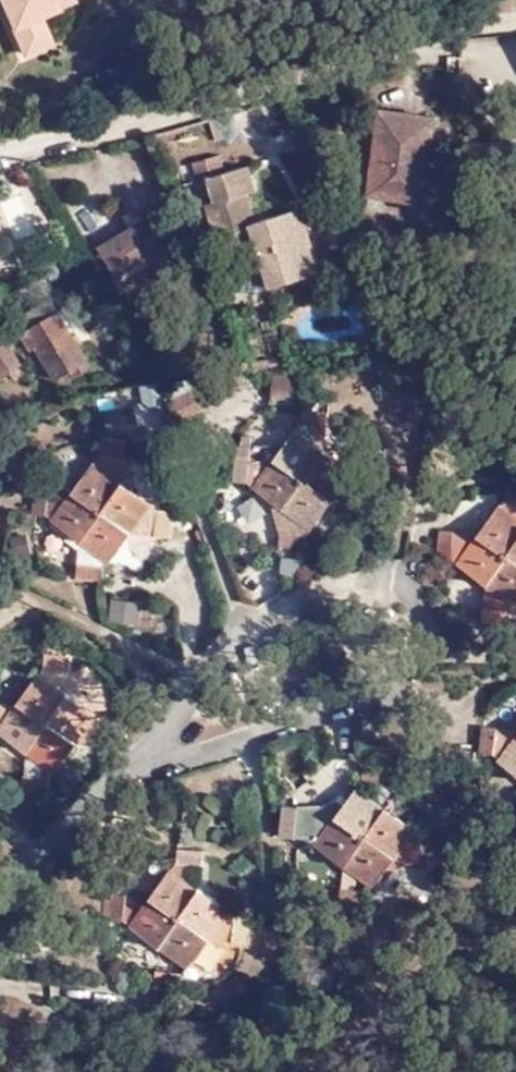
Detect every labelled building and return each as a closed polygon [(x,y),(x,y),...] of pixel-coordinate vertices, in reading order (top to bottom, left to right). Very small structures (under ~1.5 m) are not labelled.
[(27,51),(53,39),(41,12),(68,0),(4,0),(27,51)] [(435,117),(381,108),(367,192),(422,201),(435,117)] [(308,243),(302,223),(293,225),(287,208),(253,218),(245,190),(252,187),(245,164),(222,170),(217,152),(190,160),(195,179),(207,176),(214,199),(207,201),(216,235),(234,230),(243,257),(260,253),(269,283),(317,269),(310,242),(308,243)] [(293,225),(302,223),(296,206),(287,208),(293,225)] [(162,216),(145,225),(132,234),(127,226),(96,243),(99,247),(94,250),(98,256),(103,254),(116,277),(177,241),(162,216)] [(132,234),(145,225),(141,218),(127,226),(132,234)] [(17,315),(25,328),(56,308),(48,296),(17,315)] [(56,308),(25,328),(19,331),(28,347),(34,344),(53,376),(70,367),(72,371),(87,362),(56,308)] [(5,341),(0,344),(0,371),(9,385),(25,374),(5,341)] [(248,360),(250,372),(285,366),(284,354),(248,360)] [(137,385),(140,406),(159,402),(155,382),(137,385)] [(304,541),(307,536),(330,506),(331,505),(338,466),(323,454),(322,450),(325,417),(299,414),(299,415),(299,417),(298,428),(297,429),(271,464),(247,462),(248,452),(233,451),(231,486),(245,487),(268,506),(269,509),(276,539),(276,552),(280,552),(300,554),(301,544),(304,541)] [(125,446),(100,441),(98,453),(123,457),(125,446)] [(356,472),(339,459),(338,466),(331,505),(348,482),(356,472)] [(103,565),(130,532),(148,509),(150,506),(92,461),(61,501),(44,503),(45,489),(30,488),(28,515),(41,516),(66,535),(62,541),(75,551),(73,582),(99,583),(100,569),(103,565)] [(509,485),(506,495),(515,497),(515,486),(509,485)] [(499,504),(453,560),(510,606),(515,598),(515,518),(499,504)] [(158,511),(148,509),(130,532),(153,536),(158,511)] [(171,514),(158,511),(153,536),(165,539),(171,514)] [(447,553),(450,527),(437,526),(434,551),(447,553)] [(477,530),(450,527),(447,553),(453,560),(477,530)] [(24,535),(7,538),(11,560),(28,557),(24,535)] [(111,623),(141,624),(141,601),(112,600),(111,623)] [(503,625),(503,614),(478,610),(476,621),(503,625)] [(68,656),(43,652),(41,665),(66,668),(68,656)] [(36,671),(0,721),(0,738),(51,774),(74,745),(91,722),(95,716),(36,671)] [(476,744),(489,746),(494,723),(482,720),(476,744)] [(96,747),(99,722),(91,722),(74,745),(96,747)] [(99,722),(96,748),(108,749),(111,724),(99,722)] [(501,749),(515,733),(515,728),(494,723),(489,746),(501,749)] [(515,773),(515,733),(501,749),(497,754),(515,773)] [(44,783),(19,778),(18,790),(42,795),(44,783)] [(359,782),(355,787),(383,808),(385,786),(359,782)] [(408,836),(413,829),(383,808),(355,787),(331,818),(309,845),(368,889),(390,860),(428,864),(431,839),(408,836)] [(291,840),(305,841),(308,816),(308,807),(294,805),(291,840)] [(305,841),(309,845),(331,818),(308,816),(305,841)] [(204,851),(179,846),(177,860),(202,865),(204,851)] [(126,926),(157,950),(182,969),(185,971),(211,937),(228,915),(231,912),(172,867),(126,926)] [(118,918),(123,893),(110,891),(105,915),(118,918)] [(337,896),(336,906),(361,908),(361,898),(337,896)] [(228,915),(211,937),(233,941),(239,917),(228,915)] [(239,917),(233,941),(245,945),(251,920),(239,917)] [(157,950),(153,972),(177,978),(182,969),(157,950)] [(176,989),(177,978),(153,972),(151,984),(176,989)]
